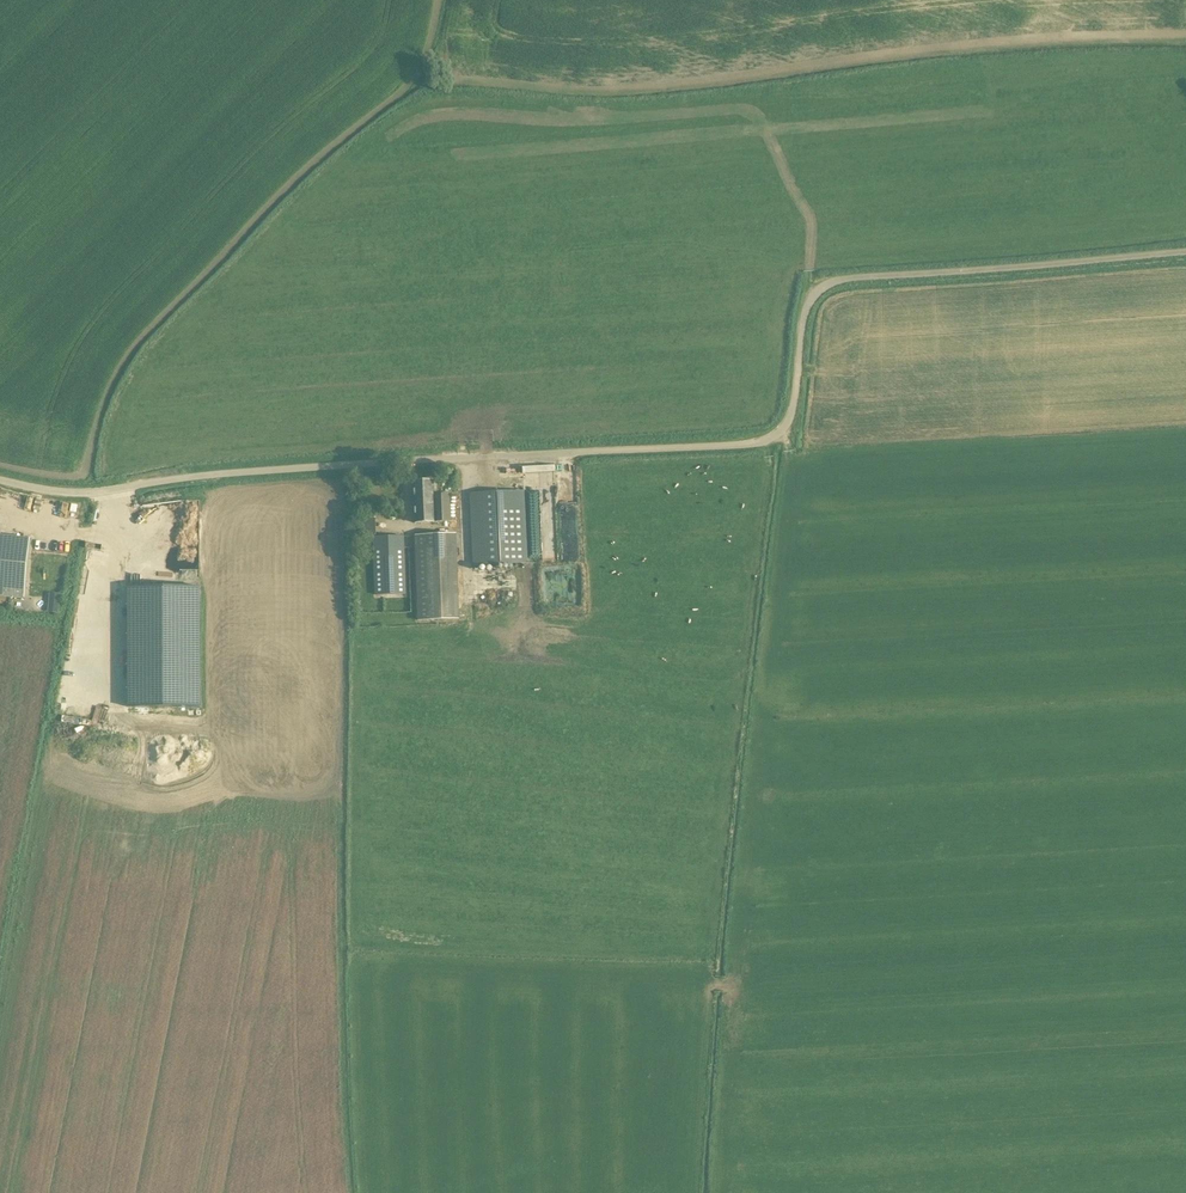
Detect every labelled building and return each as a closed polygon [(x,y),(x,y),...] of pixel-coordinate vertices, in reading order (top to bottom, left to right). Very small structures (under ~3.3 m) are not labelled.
[(537,466),(528,466),(528,497),(537,497),(537,466)] [(415,523),(435,522),(451,522),(450,495),(433,496),(433,482),(412,483),(415,523)] [(527,564),(524,492),(469,494),(473,566),(527,564)] [(62,516),(71,518),(73,510),(79,511),(81,505),(66,501),(62,516)] [(184,523),(201,521),(200,515),(167,519),(169,535),(186,534),(184,523)] [(376,535),(376,517),(361,518),(361,535),(376,535)] [(458,522),(420,523),(421,534),(458,534),(458,522)] [(459,619),(456,534),(415,536),(418,621),(459,619)] [(0,537),(0,596),(24,599),(29,539),(0,537)] [(404,537),(373,538),(374,596),(406,595),(404,537)] [(122,700),(194,699),(190,583),(119,581),(122,700)]
